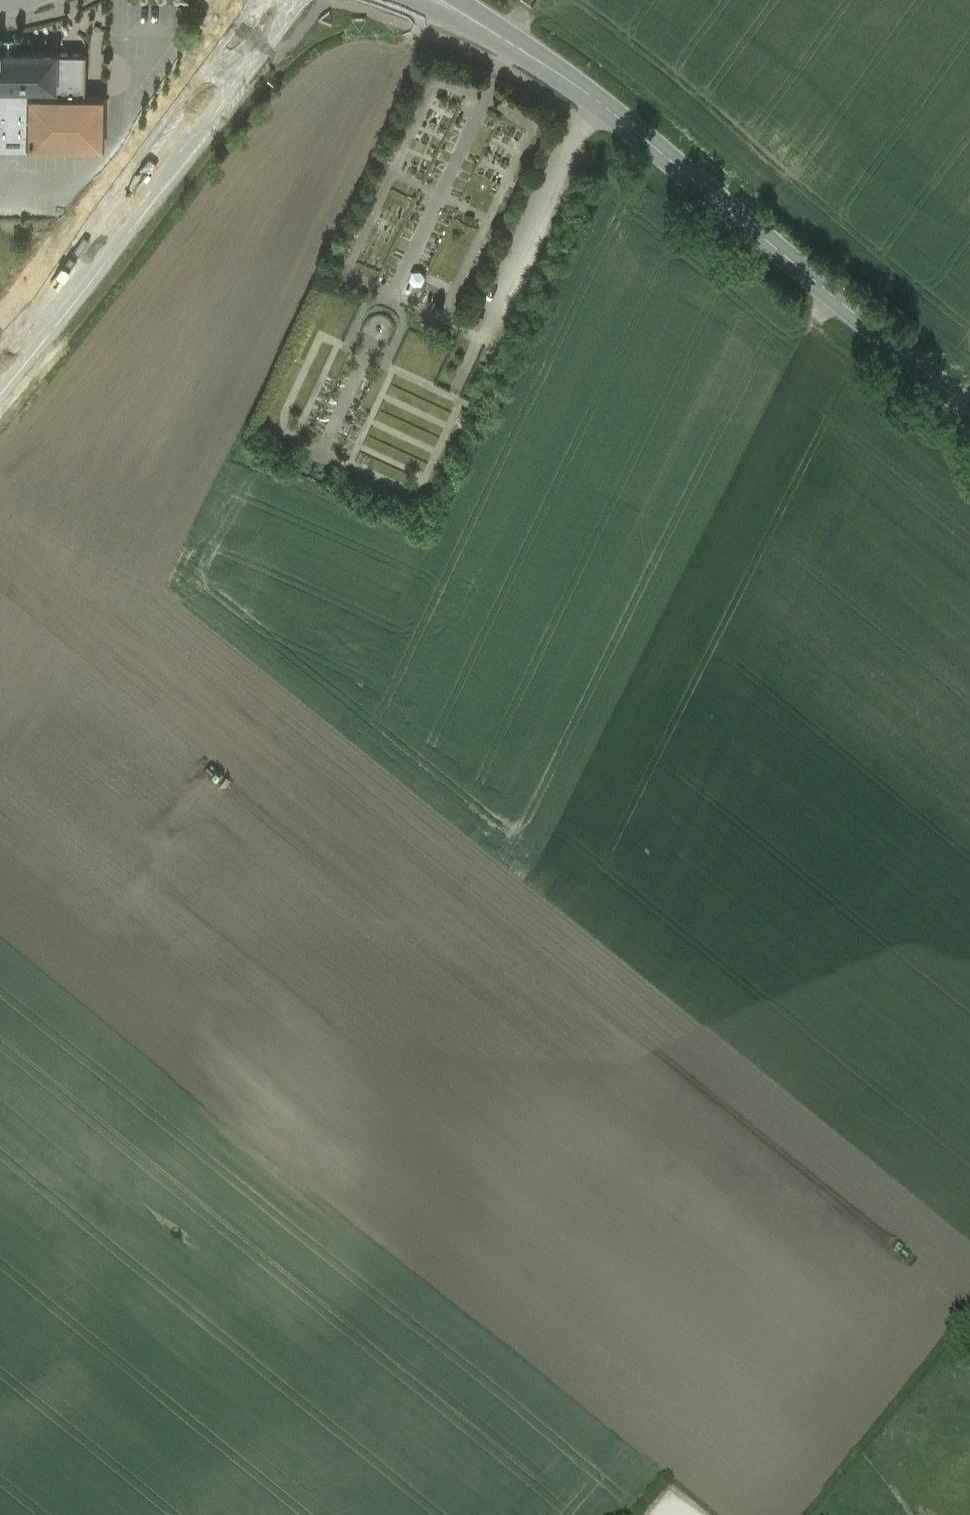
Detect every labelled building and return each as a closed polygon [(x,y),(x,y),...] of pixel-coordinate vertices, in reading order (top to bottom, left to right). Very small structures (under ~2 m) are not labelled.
[(0,47),(0,149),(30,150),(30,144),(102,145),(103,96),(85,96),(55,96),(56,52),(56,51),(17,50),(18,42),(1,42),(1,47),(0,47)] [(85,53),(56,52),(55,96),(85,96),(85,53)]
